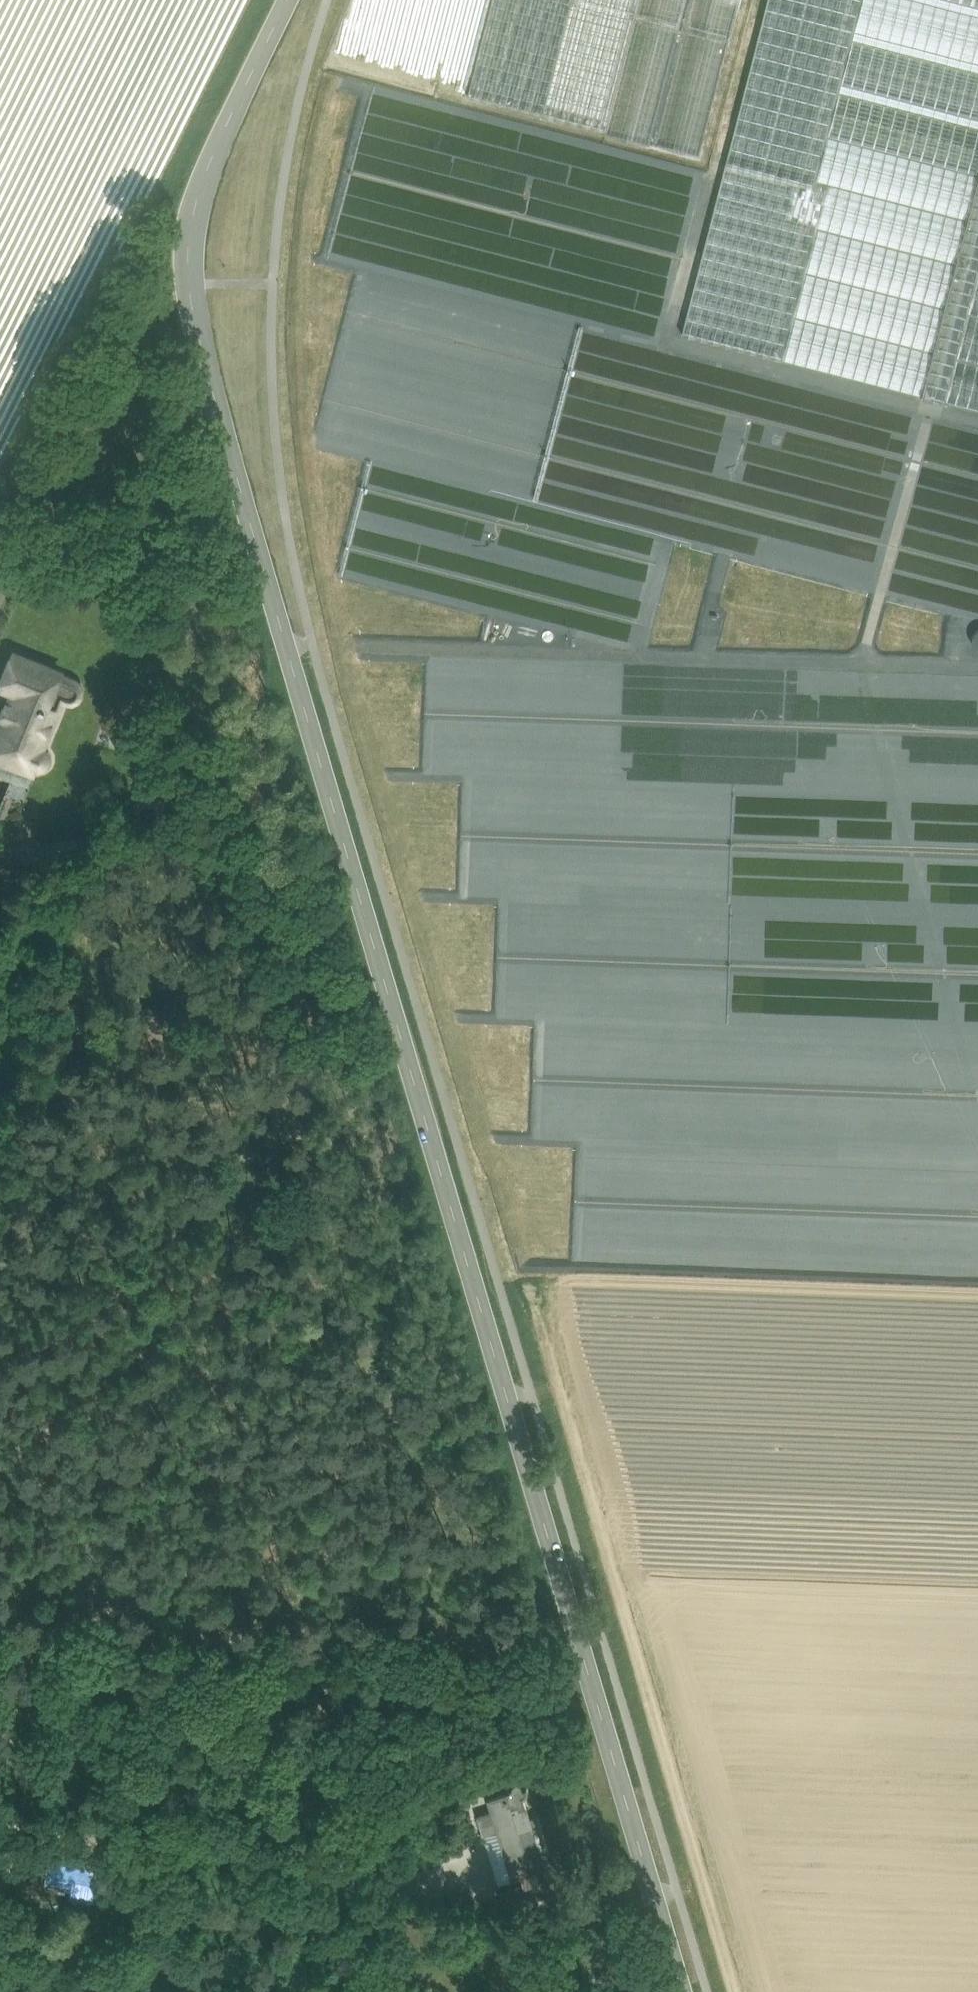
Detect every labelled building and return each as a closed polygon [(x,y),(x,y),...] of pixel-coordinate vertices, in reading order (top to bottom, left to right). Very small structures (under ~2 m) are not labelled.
[(468,96),(542,114),(571,0),(492,0),(468,96)] [(542,114),(606,130),(639,0),(571,0),(542,114)] [(606,130),(605,133),(649,144),(649,142),(699,155),(739,0),(639,0),(606,130)] [(682,333),(782,359),(816,227),(827,183),(816,180),(827,136),(839,91),(977,127),(977,119),(841,83),(852,39),(854,31),(862,0),(767,0),(682,333)] [(919,0),(862,0),(854,31),(977,62),(977,15),(919,0)] [(852,39),(841,83),(977,119),(977,71),(852,39)] [(839,91),(827,136),(977,175),(977,127),(839,91)] [(827,136),(816,180),(827,183),(816,227),(956,262),(977,177),(977,175),(827,136)] [(922,396),(945,402),(977,272),(977,177),(956,262),(922,396)] [(956,262),(816,227),(782,359),(782,360),(922,396),(956,262)] [(945,402),(977,410),(977,272),(945,402)] [(0,716),(0,763),(36,778),(38,772),(42,773),(46,772),(50,769),(52,765),(54,760),(53,756),(51,752),(48,749),(66,705),(74,706),(80,703),(85,697),(86,689),(83,682),(77,677),(12,651),(0,681),(0,690),(9,694),(0,716)] [(10,837),(1,833),(0,836),(0,840),(8,843),(10,837)] [(160,1032),(163,1008),(138,1005),(135,1029),(160,1032)] [(512,1787),(512,1791),(489,1798),(493,1811),(478,1816),(483,1833),(499,1829),(513,1876),(523,1873),(529,1893),(548,1888),(547,1868),(524,1797),(526,1796),(528,1794),(529,1791),(529,1788),(528,1785),(524,1781),(522,1781),(519,1781),(516,1781),(514,1782),(512,1785),(512,1787)] [(49,1864),(45,1885),(73,1890),(74,1880),(90,1883),(94,1863),(59,1858),(58,1865),(49,1864)] [(599,1975),(600,1983),(612,1983),(612,1974),(599,1975)]
